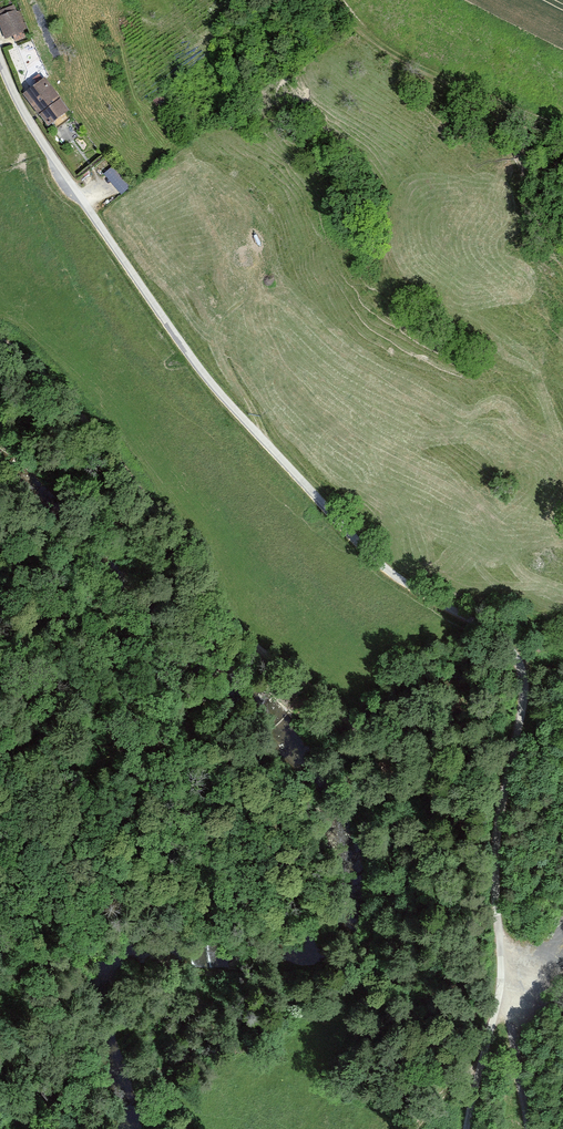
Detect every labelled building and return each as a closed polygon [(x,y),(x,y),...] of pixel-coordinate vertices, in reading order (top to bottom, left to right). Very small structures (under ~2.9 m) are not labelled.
[(0,18),(0,19),(8,38),(24,31),(16,12),(0,18)] [(46,80),(29,95),(55,126),(72,112),(46,80)] [(152,102),(157,109),(168,102),(162,94),(152,102)] [(116,165),(104,176),(120,195),(133,184),(116,165)] [(557,889),(552,904),(557,906),(562,908),(562,892),(557,889)]
